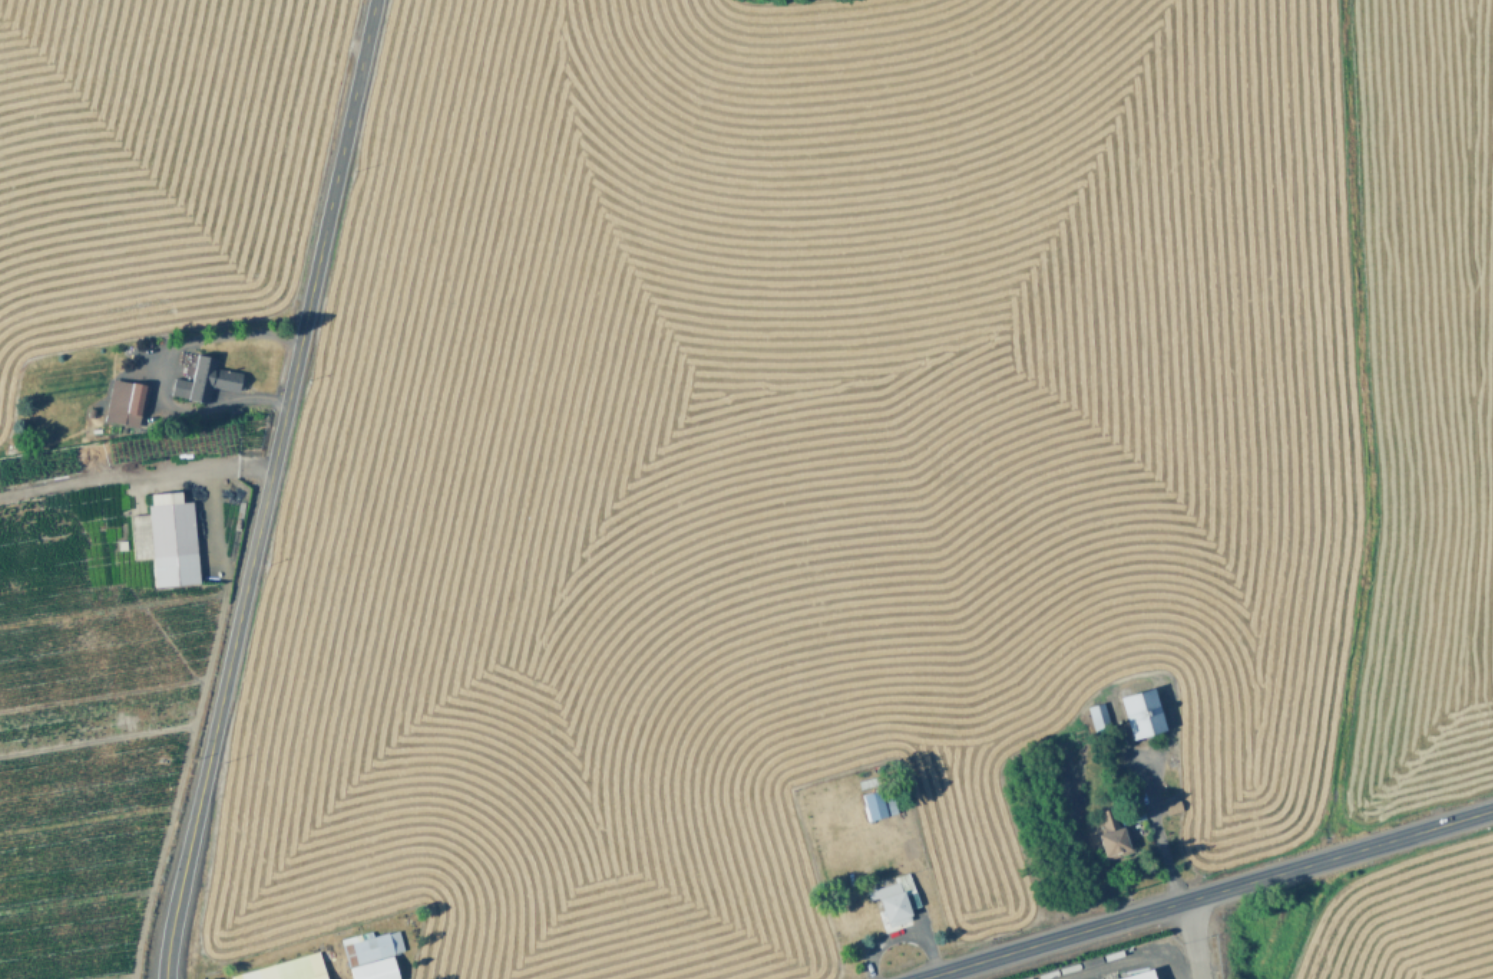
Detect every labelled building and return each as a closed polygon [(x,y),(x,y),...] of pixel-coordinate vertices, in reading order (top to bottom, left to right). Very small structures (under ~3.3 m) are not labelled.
[(207,401),(170,392),(174,375),(191,379),(198,351),(218,356),(215,367),(243,374),(239,391),(211,384),(207,401)] [(111,376),(148,382),(141,419),(104,412),(111,376)] [(201,581),(156,585),(153,556),(132,558),(129,515),(149,513),(147,493),(180,490),(181,501),(194,500),(201,581)] [(1133,737),(1122,695),(1155,686),(1166,729),(1133,737)] [(1087,706),(1103,701),(1110,724),(1094,729),(1087,706)] [(861,793),(889,786),(897,814),(869,822),(861,793)] [(1168,815),(1163,803),(1176,798),(1181,810),(1168,815)] [(1109,858),(1101,831),(1104,830),(1100,814),(1115,810),(1120,826),(1129,823),(1137,851),(1109,858)] [(879,830),(886,828),(890,842),(882,844),(879,830)] [(878,896),(888,893),(884,881),(893,878),(892,875),(908,870),(919,904),(910,907),(912,916),(888,924),(878,896)] [(393,951),(400,978),(354,978),(344,942),(350,941),(348,935),(370,929),(372,935),(398,928),(403,948),(393,951)] [(319,949),(328,978),(232,978),(231,974),(319,949)]
